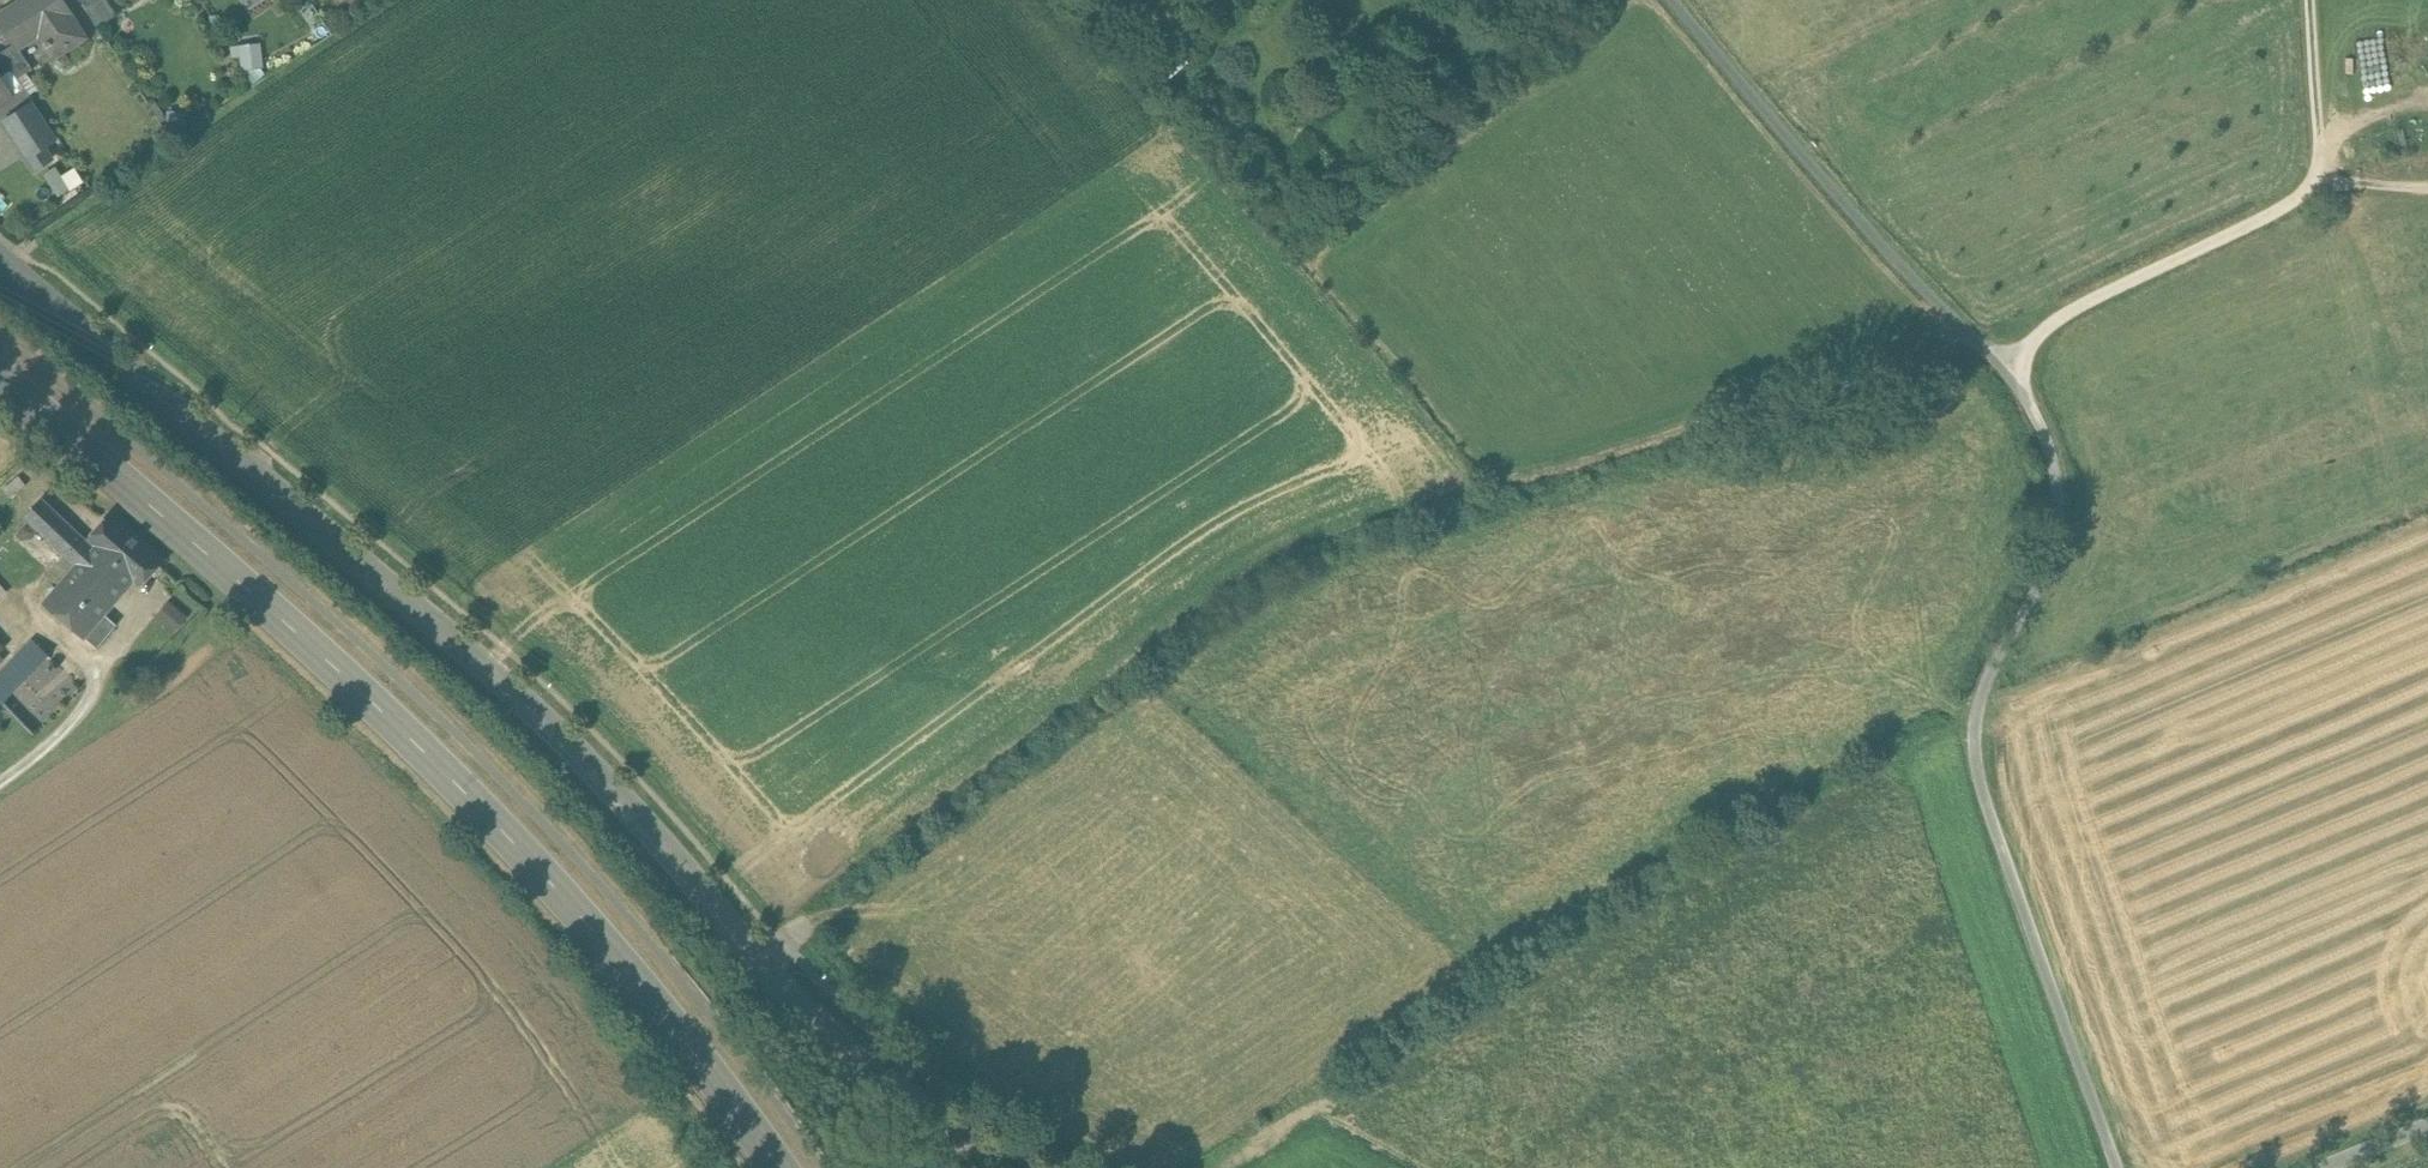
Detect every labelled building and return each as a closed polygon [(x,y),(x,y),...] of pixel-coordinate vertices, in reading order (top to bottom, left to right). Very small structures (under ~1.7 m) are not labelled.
[(0,15),(0,19),(16,43),(19,48),(19,47),(39,35),(54,58),(86,37),(62,0),(23,0),(0,15)] [(86,7),(100,27),(116,16),(105,0),(97,0),(86,7)] [(262,41),(237,42),(239,74),(264,73),(262,41)] [(19,47),(19,48),(16,43),(2,52),(19,79),(33,69),(19,47)] [(13,96),(0,76),(0,105),(13,96)] [(30,104),(10,117),(26,141),(46,127),(30,104)] [(72,161),(43,177),(55,197),(84,181),(72,161)] [(91,545),(42,499),(25,517),(73,563),(91,545)] [(162,563),(109,516),(90,537),(94,541),(134,577),(142,584),(162,563)] [(91,545),(73,563),(77,566),(76,568),(77,569),(46,604),(84,636),(104,613),(118,596),(117,595),(134,577),(94,541),(91,545)] [(104,613),(84,636),(97,648),(117,624),(104,613)] [(35,641),(0,675),(0,699),(34,734),(82,687),(35,641)]
